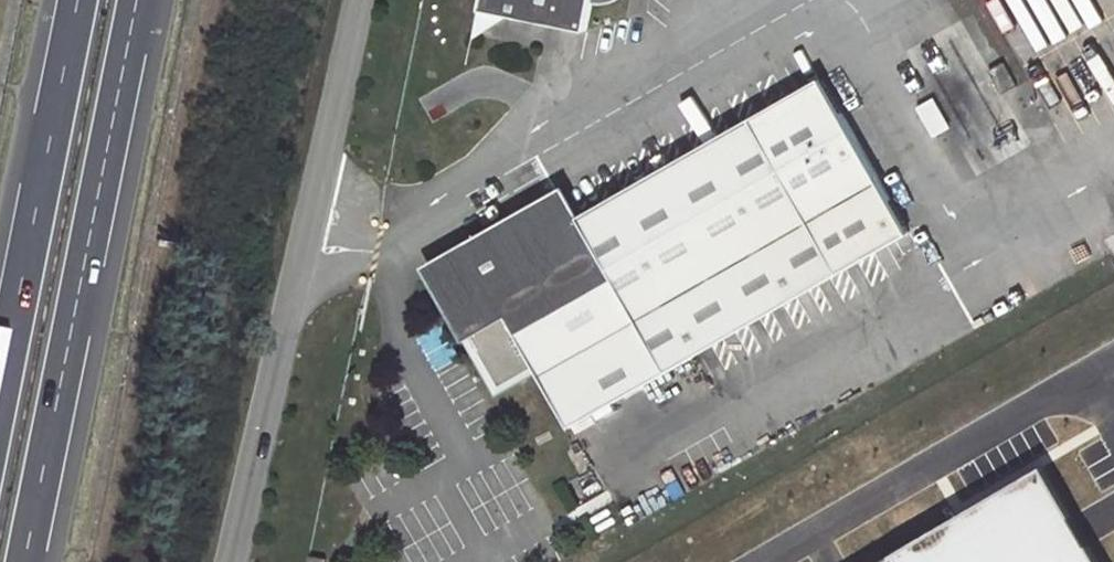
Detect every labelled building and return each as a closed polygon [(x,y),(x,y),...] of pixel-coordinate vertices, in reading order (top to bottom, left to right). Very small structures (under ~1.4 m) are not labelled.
[(480,6),(587,28),(592,1),(601,1),(605,0),(481,0),(480,6)] [(1018,64),(1002,72),(1015,99),(1032,89),(1018,64)] [(474,259),(439,278),(496,380),(533,359),(567,420),(907,231),(821,78),(575,215),(564,196),(512,225),(521,241),(478,265),(474,259)] [(933,98),(915,107),(929,134),(947,125),(933,98)] [(434,269),(439,278),(474,259),(478,265),(521,241),(512,225),(434,269)] [(1040,475),(889,561),(1090,561),(1040,475)]
